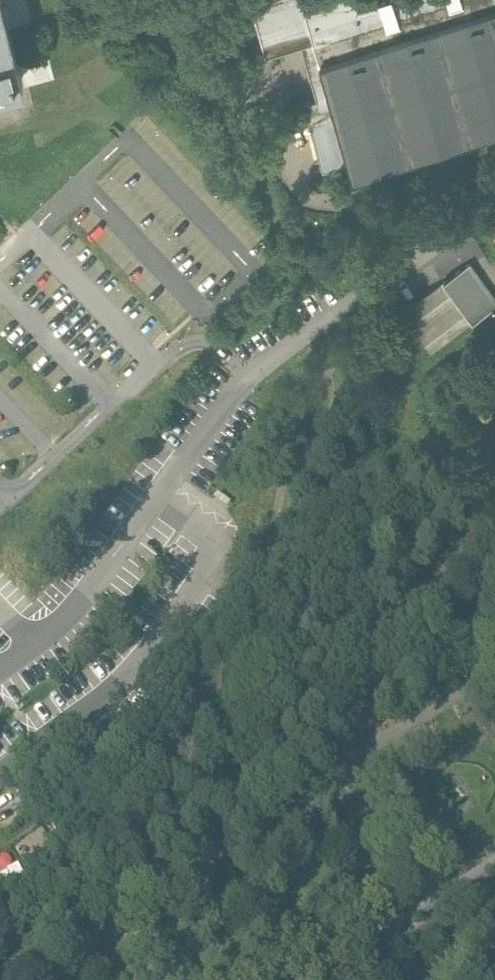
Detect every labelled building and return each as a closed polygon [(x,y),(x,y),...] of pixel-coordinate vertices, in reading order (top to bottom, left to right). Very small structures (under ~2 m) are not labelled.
[(22,72),(3,0),(0,0),(0,78),(22,72)] [(300,38),(316,94),(302,98),(321,163),(345,156),(350,169),(494,128),(494,0),(251,0),(265,47),(300,38)] [(470,267),(403,313),(432,355),(494,312),(494,303),(470,267)]
